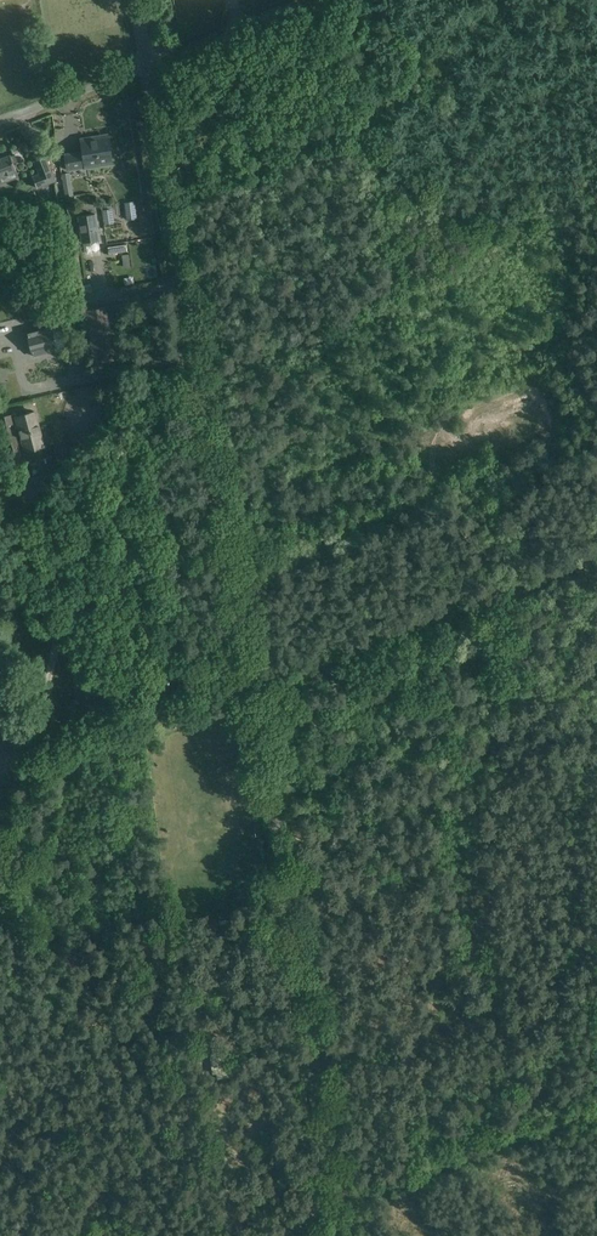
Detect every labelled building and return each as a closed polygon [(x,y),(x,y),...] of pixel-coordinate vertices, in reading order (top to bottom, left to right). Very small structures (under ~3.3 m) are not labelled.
[(83,139),(85,153),(87,167),(110,163),(107,144),(106,144),(105,135),(83,139)] [(85,153),(79,154),(79,152),(66,154),(68,170),(87,167),(85,153)] [(17,170),(14,163),(18,161),(15,154),(11,156),(10,154),(0,158),(0,177),(17,170)] [(39,173),(32,176),(37,187),(55,180),(45,156),(34,160),(39,173)] [(75,208),(70,172),(62,173),(67,209),(75,208)] [(134,202),(125,203),(127,219),(136,218),(134,202)] [(105,224),(114,223),(112,208),(103,210),(105,224)] [(100,240),(96,213),(77,216),(82,243),(100,240)] [(126,244),(108,247),(109,254),(127,251),(126,244)] [(91,309),(85,310),(92,353),(90,353),(92,364),(92,367),(122,362),(122,359),(121,355),(119,340),(111,341),(108,318),(106,307),(91,309)] [(50,326),(27,332),(33,355),(56,349),(66,347),(60,323),(50,326)] [(83,359),(75,360),(76,369),(84,367),(83,359)] [(35,412),(17,416),(16,413),(4,416),(15,456),(10,458),(8,472),(0,474),(0,490),(1,495),(18,491),(13,472),(30,467),(26,450),(44,446),(35,412)] [(41,559),(46,584),(54,582),(49,557),(41,559)] [(81,595),(93,600),(95,594),(83,589),(81,595)]
